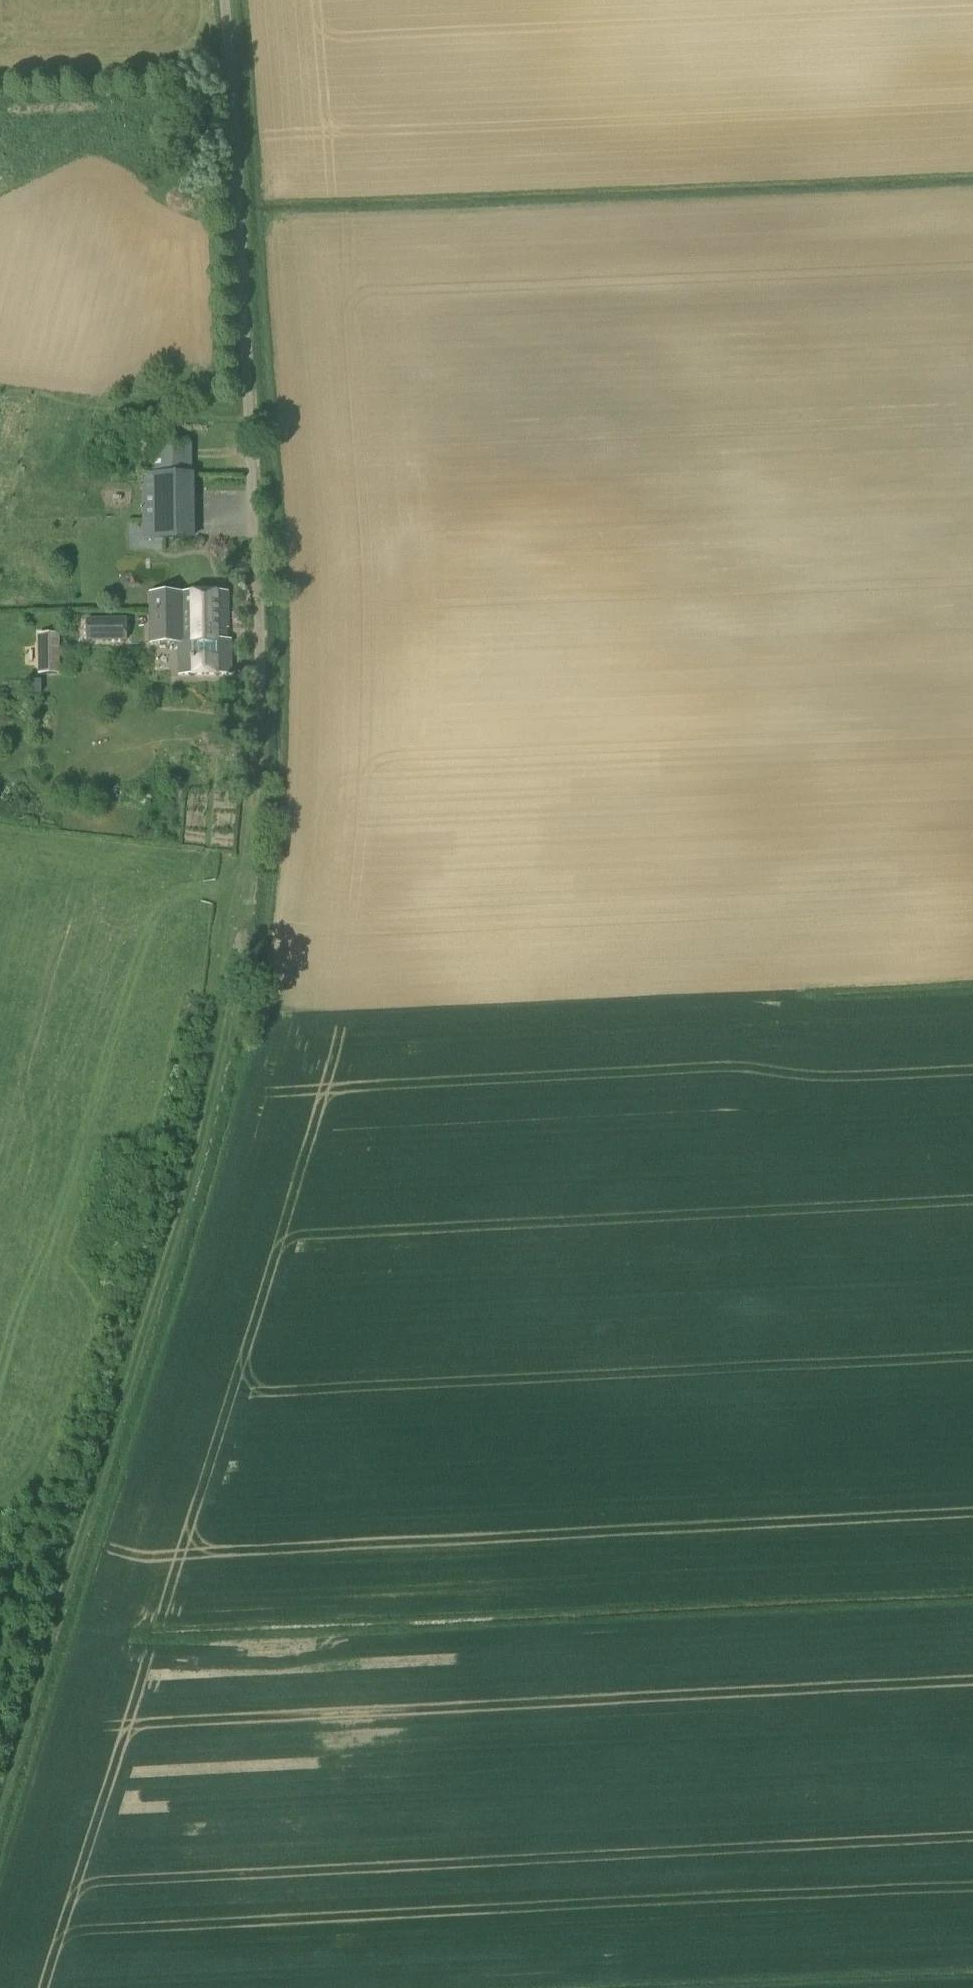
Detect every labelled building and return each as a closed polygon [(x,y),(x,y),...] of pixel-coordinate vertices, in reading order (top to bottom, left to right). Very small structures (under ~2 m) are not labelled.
[(164,539),(182,539),(193,539),(192,476),(191,443),(175,443),(175,427),(141,427),(144,540),(164,539)] [(228,470),(233,491),(242,489),(237,467),(228,470)] [(228,623),(228,592),(150,593),(150,610),(151,644),(179,643),(179,675),(231,674),(231,640),(228,641),(228,623)] [(87,641),(127,640),(126,619),(87,620),(87,641)] [(37,633),(37,674),(57,674),(57,633),(37,633)] [(42,693),(42,680),(30,680),(30,693),(42,693)]
